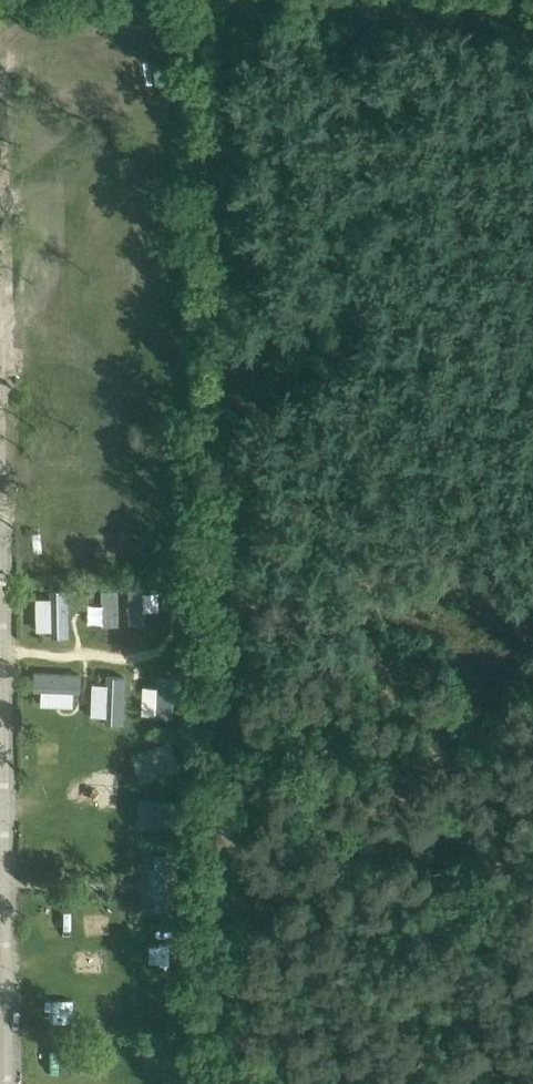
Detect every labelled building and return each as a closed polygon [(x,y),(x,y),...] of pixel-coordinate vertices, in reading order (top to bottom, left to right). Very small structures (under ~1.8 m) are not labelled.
[(171,109),(171,76),(152,76),(152,109),(171,109)] [(119,602),(171,601),(170,582),(118,584),(119,602)] [(72,636),(73,588),(49,588),(48,635),(72,636)] [(82,636),(104,636),(105,595),(83,595),(82,636)] [(170,628),(171,614),(147,613),(147,627),(170,628)] [(128,723),(130,674),(107,673),(105,722),(128,723)] [(139,705),(139,722),(184,723),(184,706),(139,705)] [(178,739),(137,750),(145,781),(186,769),(178,739)] [(183,830),(184,799),(143,797),(141,829),(183,830)] [(109,866),(108,855),(86,856),(86,867),(109,866)] [(176,909),(175,859),(153,860),(153,910),(176,909)] [(135,932),(134,947),(152,948),(153,932),(135,932)] [(85,1060),(85,1042),(36,1043),(36,1062),(85,1060)]
